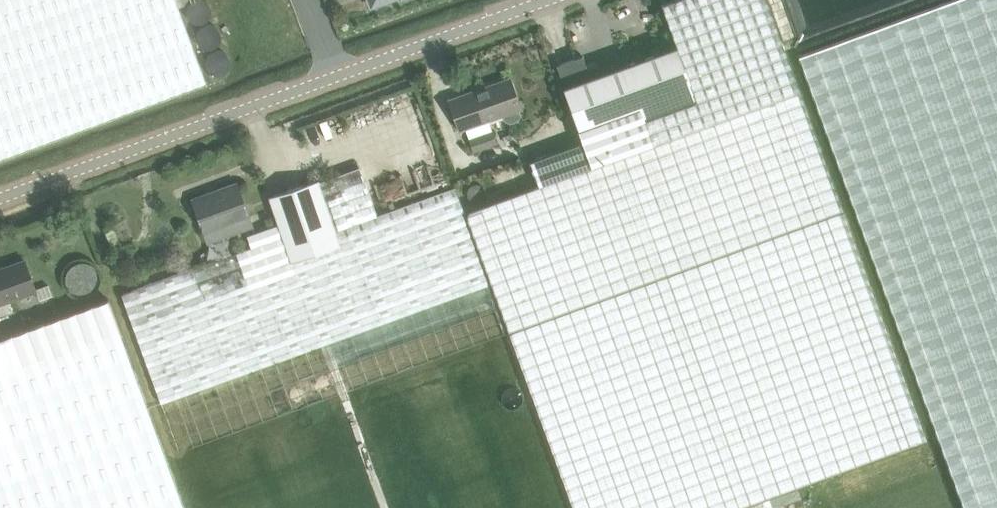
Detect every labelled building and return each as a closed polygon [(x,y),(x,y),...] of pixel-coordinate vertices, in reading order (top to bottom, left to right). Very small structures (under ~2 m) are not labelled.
[(205,83),(175,0),(0,0),(0,158),(205,83)] [(662,4),(677,46),(601,74),(597,64),(588,67),(583,56),(557,65),(565,87),(563,87),(583,142),(530,161),(539,185),(469,211),(467,216),(574,507),(739,507),(926,440),(766,0),(671,0),(662,4)] [(799,55),(965,507),(996,507),(996,0),(951,0),(799,55)] [(511,123),(519,120),(522,114),(519,109),(521,108),(510,78),(450,100),(461,130),(503,115),(505,120),(511,123)] [(493,131),(469,139),(473,151),(497,143),(493,131)] [(507,146),(517,142),(516,137),(511,135),(504,138),(507,146)] [(252,247),(122,294),(162,405),(489,286),(454,189),(375,216),(359,168),(319,182),(318,181),(317,180),(268,196),(278,224),(247,235),(252,247)] [(207,198),(194,203),(208,242),(253,226),(237,183),(206,194),(207,198)] [(13,311),(10,300),(36,291),(25,259),(0,269),(0,315),(13,311)] [(52,295),(48,285),(36,289),(40,299),(52,295)] [(120,331),(121,331),(109,299),(0,339),(0,375),(120,331)] [(120,331),(0,375),(0,507),(185,507),(120,331)]
